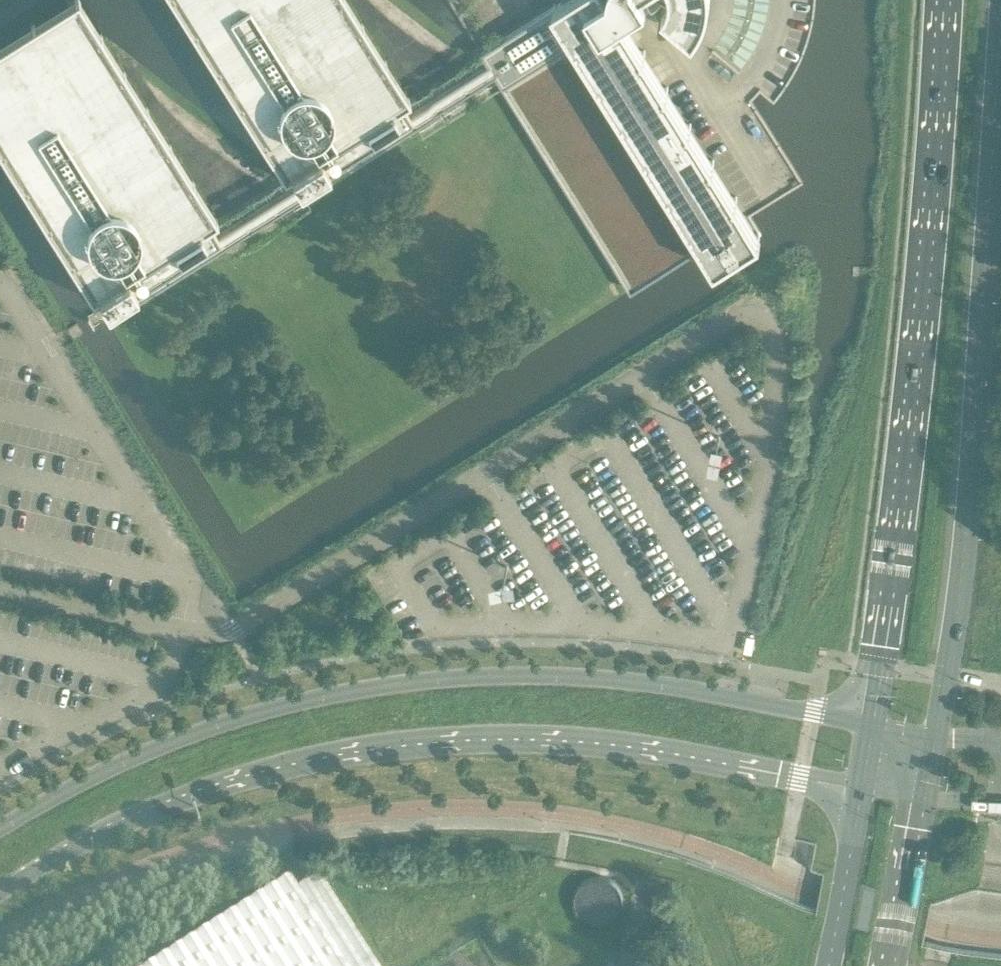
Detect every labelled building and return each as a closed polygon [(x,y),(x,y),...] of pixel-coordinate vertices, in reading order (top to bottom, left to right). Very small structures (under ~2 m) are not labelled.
[(217,218),(111,49),(80,0),(70,0),(0,44),(0,152),(91,297),(98,293),(112,315),(224,245),(210,222),(217,218)] [(409,98),(348,0),(172,0),(180,12),(274,162),(284,176),(290,172),(304,194),(416,124),(402,102),(409,98)] [(631,289),(704,244),(715,262),(762,233),(623,13),(643,0),(562,0),(558,3),(555,5),(554,5),(481,51),(496,74),(631,289)] [(652,9),(655,8),(657,6),(660,3),(661,2),(662,0),(646,0),(652,9)] [(667,2),(666,4),(665,6),(663,8),(694,34),(698,27),(706,14),(708,11),(708,9),(709,8),(709,6),(710,2),(710,0),(663,0),(667,2)] [(149,965),(376,965),(319,876),(298,890),(290,877),(149,965)] [(622,906),(622,905),(620,895),(613,885),(605,880),(596,878),(586,880),(577,885),(571,894),(569,903),(570,912),(575,922),(583,929),(594,932),(605,930),(613,924),(619,916),(622,906)]
